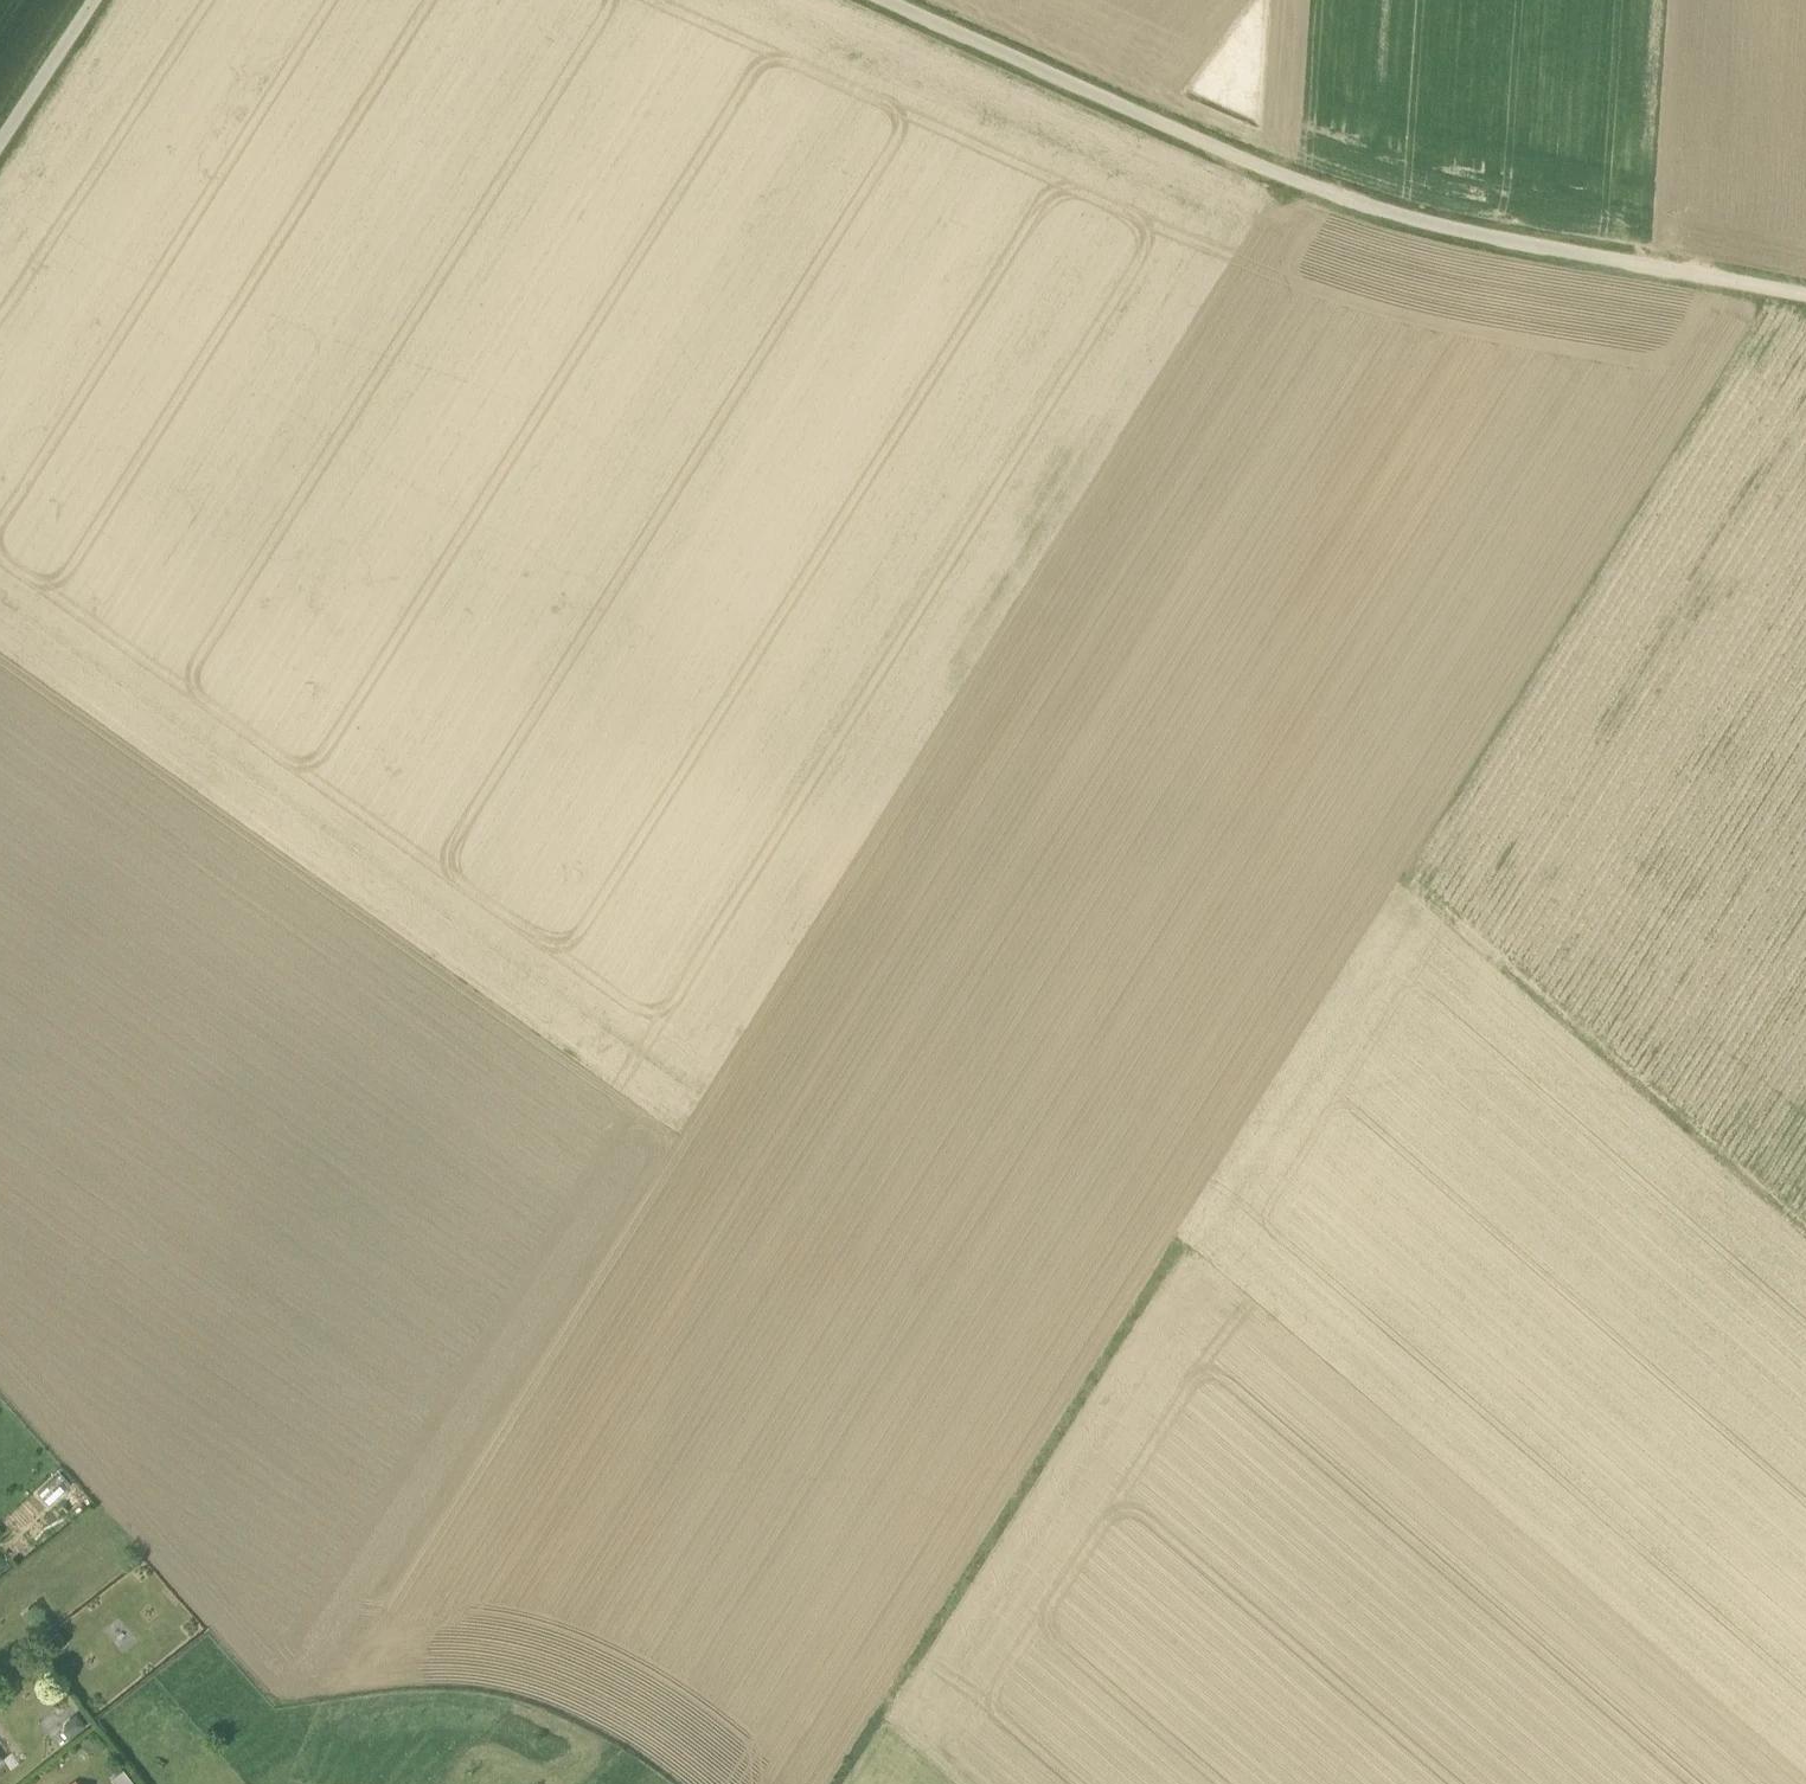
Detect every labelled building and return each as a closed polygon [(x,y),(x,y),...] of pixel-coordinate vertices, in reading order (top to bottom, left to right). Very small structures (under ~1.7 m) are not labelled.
[(58,1631),(44,1642),(53,1654),(68,1642),(58,1631)] [(64,1723),(63,1731),(70,1739),(87,1725),(77,1713),(64,1723)]
